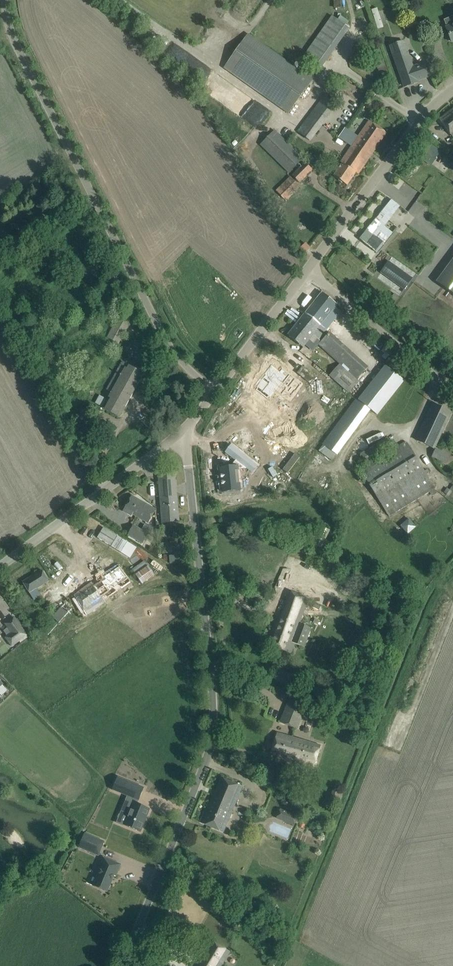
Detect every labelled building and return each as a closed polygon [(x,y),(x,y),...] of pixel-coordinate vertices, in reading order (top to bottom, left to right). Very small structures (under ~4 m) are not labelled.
[(331,14),(304,55),(323,67),(350,26),(331,14)] [(288,114),(312,80),(247,34),(223,68),(288,114)] [(401,78),(405,87),(431,77),(427,67),(425,62),(413,66),(404,40),(387,47),(401,78)] [(378,46),(370,48),(378,70),(386,67),(378,46)] [(297,130),(311,140),(327,118),(323,115),(335,98),(326,92),(297,130)] [(231,109),(255,125),(266,108),(248,96),(244,102),(241,100),(237,106),(234,104),(231,109)] [(439,119),(452,137),(452,109),(439,119)] [(358,174),(387,133),(370,121),(342,162),(343,163),(334,176),(347,185),(356,173),(358,174)] [(288,174),(303,159),(274,130),(260,145),(288,174)] [(420,156),(431,164),(441,151),(430,142),(420,156)] [(299,183),(312,170),(304,162),(291,175),(299,183)] [(286,201),(300,187),(290,176),(276,191),(286,201)] [(399,205),(391,199),(359,239),(376,253),(408,213),(399,205)] [(6,234),(0,237),(0,248),(11,242),(6,234)] [(381,272),(404,289),(412,278),(389,261),(381,272)] [(452,294),(452,261),(437,282),(452,294)] [(375,275),(401,294),(404,289),(378,271),(375,275)] [(288,335),(303,347),(313,335),(319,340),(341,311),(335,307),(337,305),(322,292),(288,335)] [(118,343),(133,318),(122,312),(107,337),(118,343)] [(86,333),(81,323),(63,333),(69,343),(86,333)] [(329,332),(318,345),(341,365),(352,353),(329,332)] [(42,356),(47,353),(44,347),(39,350),(42,356)] [(144,373),(122,361),(107,389),(111,392),(103,408),(119,418),(144,373)] [(262,377),(256,384),(258,386),(257,387),(270,397),(276,390),(283,396),(285,392),(291,397),(301,385),(295,380),(296,379),(282,369),(280,372),(271,365),(265,373),(267,374),(263,378),(262,377)] [(358,400),(377,415),(404,380),(385,365),(358,400)] [(303,366),(297,373),(310,383),(315,376),(303,366)] [(334,380),(349,393),(359,381),(345,368),(334,380)] [(355,399),(346,411),(361,422),(370,410),(355,399)] [(434,446),(450,410),(433,402),(416,438),(434,446)] [(336,426),(322,445),(323,446),(336,455),(337,456),(351,436),(361,422),(346,411),(336,426)] [(371,462),(359,469),(389,517),(435,489),(406,441),(394,448),(387,437),(360,454),(367,464),(371,462)] [(219,476),(217,476),(218,486),(220,486),(221,493),(238,491),(237,480),(239,480),(238,467),(248,466),(251,468),(251,467),(255,463),(237,449),(228,443),(223,450),(231,456),(233,458),(229,464),(218,465),(219,476)] [(436,448),(432,457),(447,463),(451,454),(436,448)] [(158,473),(163,523),(179,521),(175,472),(158,473)] [(123,511),(127,513),(131,515),(132,514),(147,522),(155,509),(140,500),(132,495),(123,511)] [(413,526),(408,520),(402,526),(407,532),(413,526)] [(134,526),(129,535),(143,543),(148,534),(141,530),(134,526)] [(104,528),(97,538),(121,553),(127,542),(104,528)] [(174,564),(183,563),(182,552),(173,552),(174,564)] [(147,565),(144,561),(132,570),(135,574),(147,565)] [(80,591),(74,595),(86,615),(105,603),(104,601),(117,591),(122,587),(123,588),(131,582),(118,564),(113,568),(107,572),(102,575),(96,579),(91,582),(84,587),(80,591)] [(136,574),(142,584),(156,575),(149,565),(136,574)] [(42,570),(23,582),(30,593),(37,589),(49,581),(42,570)] [(276,622),(268,643),(277,647),(291,652),(295,641),(305,645),(312,626),(300,621),(309,599),(299,595),(289,591),(282,610),(283,610),(281,616),(280,615),(277,622),(276,622)] [(59,623),(72,609),(65,603),(52,617),(59,623)] [(14,618),(5,624),(12,633),(6,638),(13,648),(27,636),(14,618)] [(57,625),(52,620),(43,630),(48,635),(57,625)] [(298,678),(289,673),(283,684),(292,688),(298,678)] [(305,707),(289,700),(280,721),(297,728),(305,707)] [(277,732),(270,755),(295,760),(295,759),(314,765),(320,745),(277,732)] [(118,777),(112,790),(127,796),(128,796),(122,812),(128,815),(124,825),(140,832),(150,809),(137,804),(138,800),(139,801),(144,788),(118,777)] [(210,803),(208,802),(200,822),(225,833),(244,787),(229,781),(220,778),(215,790),(217,790),(214,796),(213,795),(210,803)] [(330,798),(329,802),(337,805),(339,802),(341,797),(332,793),(330,798)] [(289,812),(285,822),(294,826),(298,816),(289,812)] [(98,855),(104,841),(85,833),(79,847),(98,855)] [(9,862),(14,865),(20,853),(14,851),(9,862)] [(116,876),(121,864),(104,857),(93,886),(107,892),(114,875),(116,876)] [(31,877),(36,867),(21,858),(16,868),(31,877)] [(201,957),(195,965),(221,965),(229,952),(212,941),(202,958),(201,957)]
